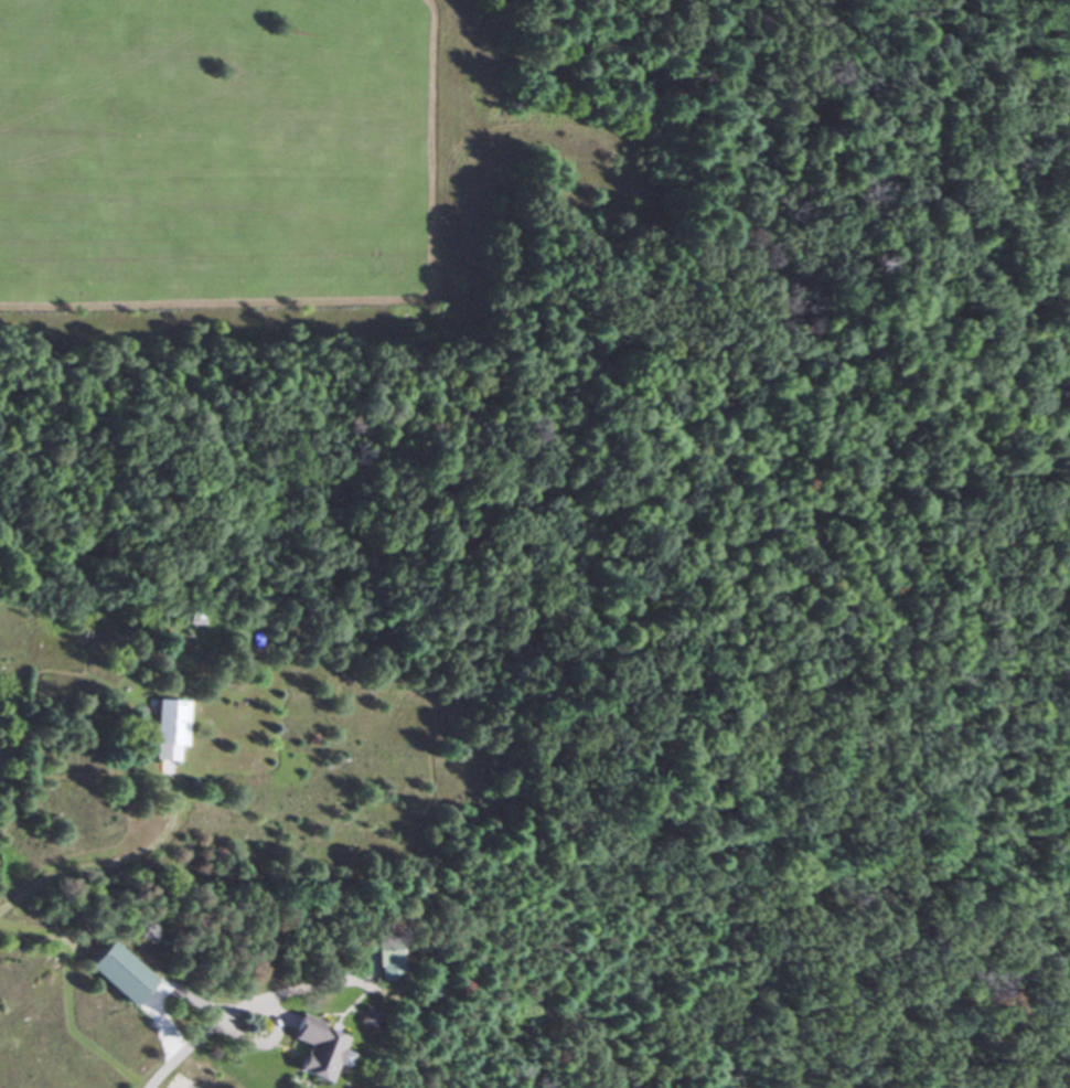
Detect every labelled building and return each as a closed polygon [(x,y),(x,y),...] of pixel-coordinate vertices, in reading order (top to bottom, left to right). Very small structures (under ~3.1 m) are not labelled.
[(185,701),(152,700),(150,760),(175,761),(176,747),(184,747),(185,701)] [(374,980),(400,980),(400,941),(374,942),(374,980)] [(356,1021),(365,1025),(371,1012),(363,1008),(356,1021)] [(321,1083),(328,1063),(334,1065),(344,1035),(294,1017),(286,1040),(300,1044),(290,1073),(321,1083)]
